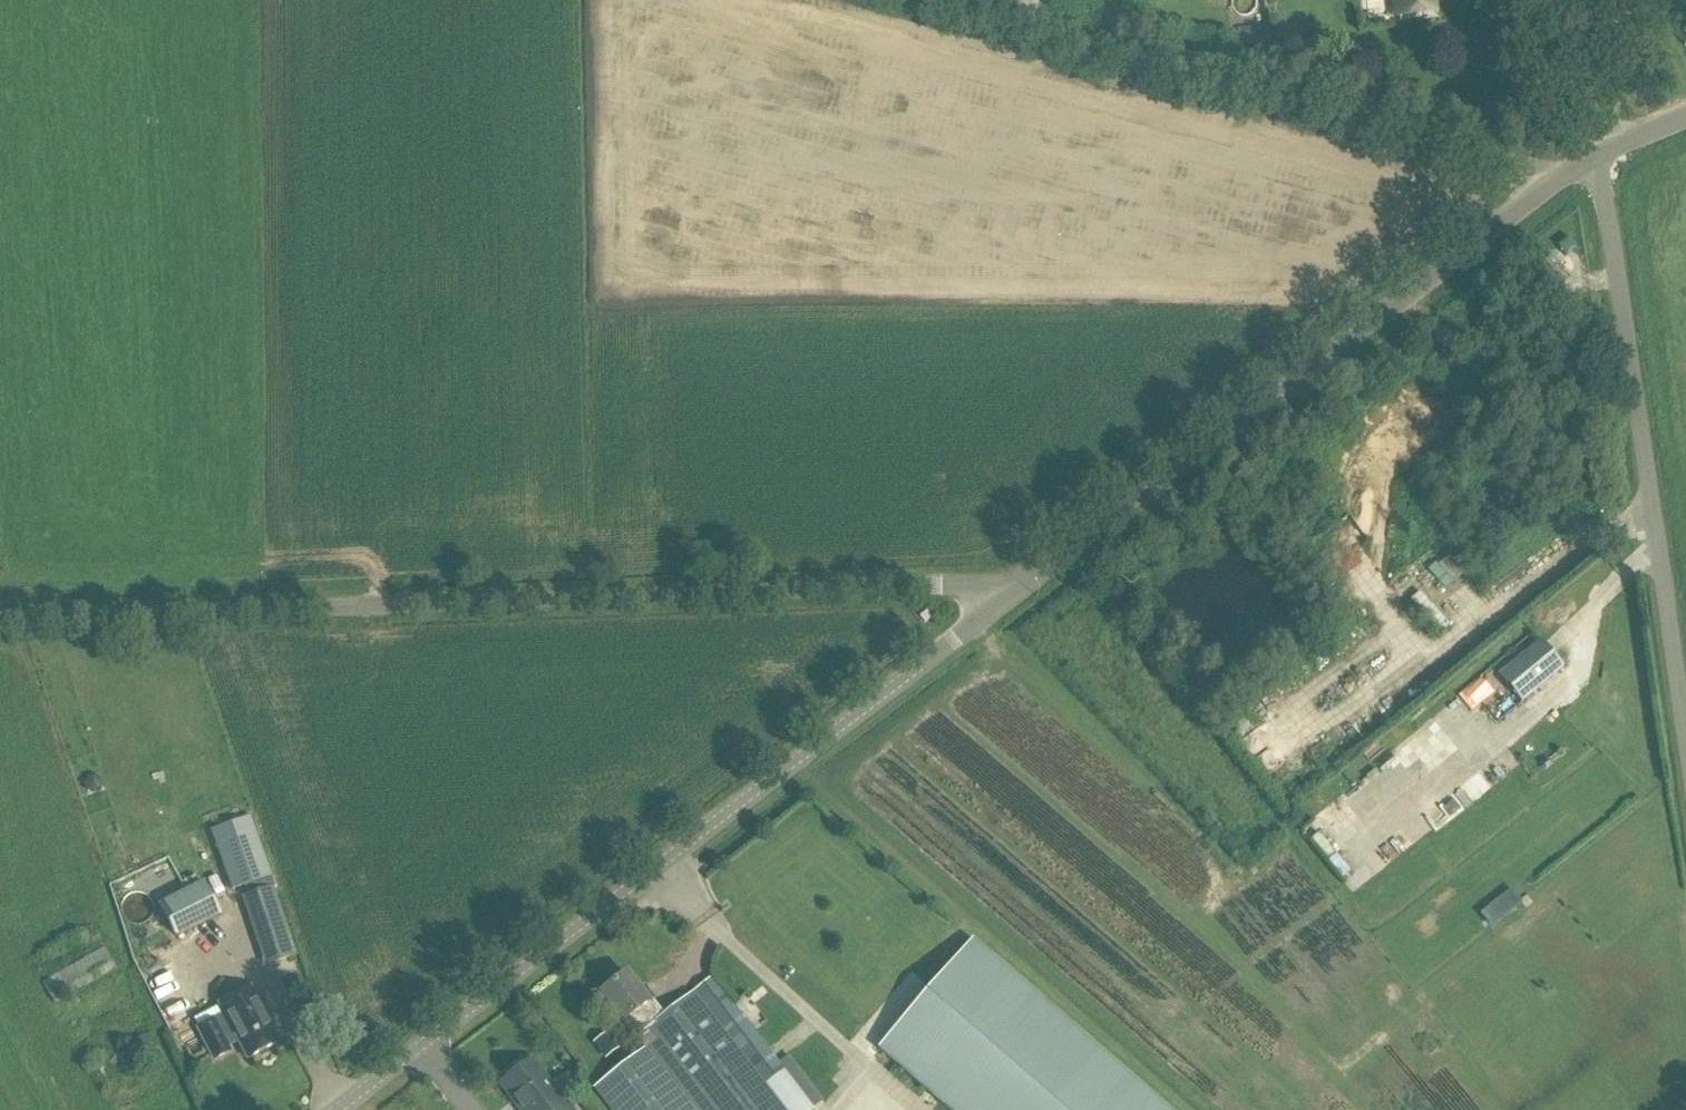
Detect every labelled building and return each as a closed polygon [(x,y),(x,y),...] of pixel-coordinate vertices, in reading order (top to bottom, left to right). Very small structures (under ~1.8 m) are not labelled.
[(1396,15),(1434,10),(1433,0),(1395,0),(1396,15)] [(1259,29),(1240,32),(1243,56),(1271,53),(1269,36),(1260,37),(1259,29)] [(1426,570),(1449,564),(1444,545),(1422,550),(1426,570)] [(1539,638),(1497,672),(1521,702),(1563,668),(1539,638)] [(233,890),(273,875),(256,828),(216,843),(233,890)] [(171,873),(121,898),(141,940),(158,931),(144,903),(154,898),(175,939),(220,916),(203,881),(201,883),(195,870),(183,876),(189,889),(170,898),(168,893),(179,888),(171,873)] [(289,941),(266,949),(270,962),(294,954),(289,941)] [(879,1054),(944,1109),(1168,1109),(973,943),(879,1054)] [(105,947),(43,983),(56,1005),(118,969),(105,947)] [(151,977),(165,1011),(197,998),(183,964),(151,977)] [(595,1089),(611,1109),(813,1109),(752,1032),(766,1021),(746,995),(729,1007),(710,982),(665,1016),(653,1001),(650,1004),(628,975),(604,993),(646,1049),(595,1089)] [(215,1021),(197,1031),(213,1063),(231,1053),(228,1046),(236,1042),(248,1064),(282,1046),(251,988),(217,1006),(223,1017),(215,1021)] [(607,1032),(594,1043),(605,1058),(619,1047),(607,1032)] [(805,1086),(828,1067),(817,1053),(794,1071),(805,1086)] [(501,1084),(521,1109),(572,1109),(567,1104),(565,1106),(532,1062),(501,1084)]
